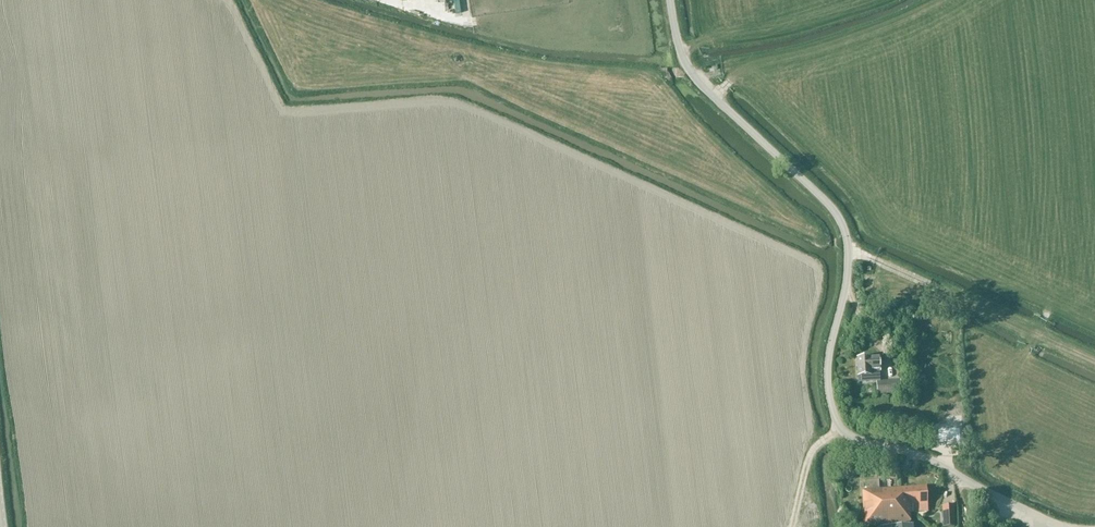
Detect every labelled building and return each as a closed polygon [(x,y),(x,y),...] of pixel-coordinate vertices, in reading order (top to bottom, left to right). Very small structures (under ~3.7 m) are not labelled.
[(857,377),(871,377),(871,373),(881,373),(880,357),(856,359),(857,377)] [(901,380),(876,382),(877,395),(901,393),(901,380)] [(943,436),(965,436),(964,422),(942,422),(943,436)] [(853,472),(845,477),(847,481),(855,476),(853,472)] [(862,492),(864,526),(871,526),(910,524),(910,514),(912,514),(911,505),(927,504),(926,488),(902,489),(879,491),(878,482),(867,483),(867,491),(862,492)] [(942,506),(943,526),(955,526),(954,506),(942,506)]
